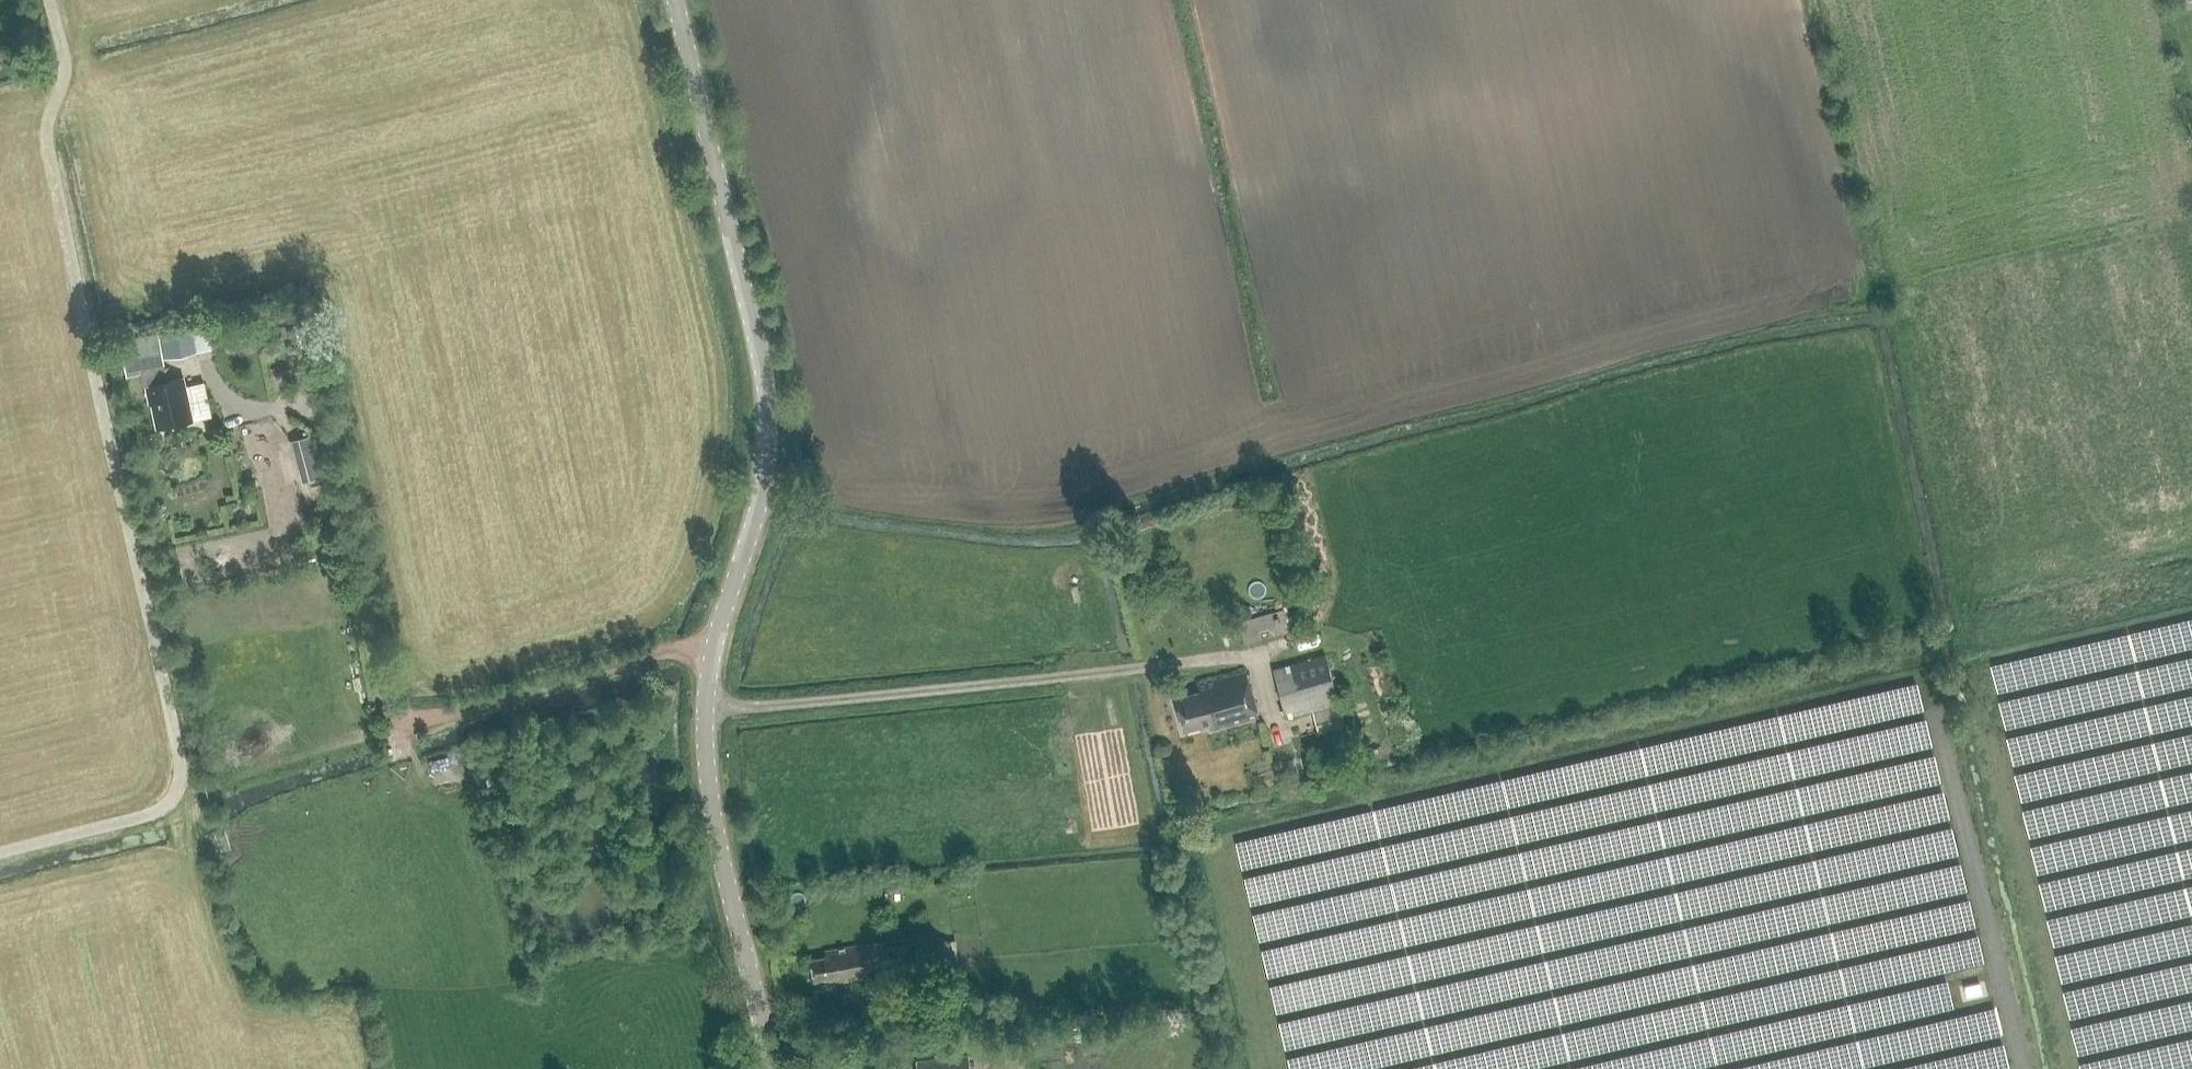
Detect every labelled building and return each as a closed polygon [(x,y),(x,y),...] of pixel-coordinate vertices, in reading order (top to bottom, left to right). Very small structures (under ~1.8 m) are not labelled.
[(157,333),(162,358),(198,351),(192,322),(156,329),(157,333)] [(184,377),(165,381),(162,368),(164,368),(162,358),(157,333),(119,340),(126,376),(141,373),(148,404),(151,404),(156,428),(193,420),(184,377)] [(313,431),(292,436),(303,479),(325,474),(313,431)] [(1230,619),(1234,641),(1292,631),(1288,608),(1230,619)] [(1339,704),(1326,655),(1272,670),(1286,718),(1339,704)] [(1259,719),(1251,687),(1249,687),(1244,673),(1199,685),(1200,691),(1178,698),(1185,730),(1210,724),(1212,731),(1259,719)] [(947,940),(889,950),(896,987),(953,977),(947,940)] [(826,982),(875,974),(870,944),(821,952),(822,955),(812,957),(816,980),(825,978),(826,982)] [(916,1063),(916,1068),(970,1068),(969,1058),(916,1063)]
